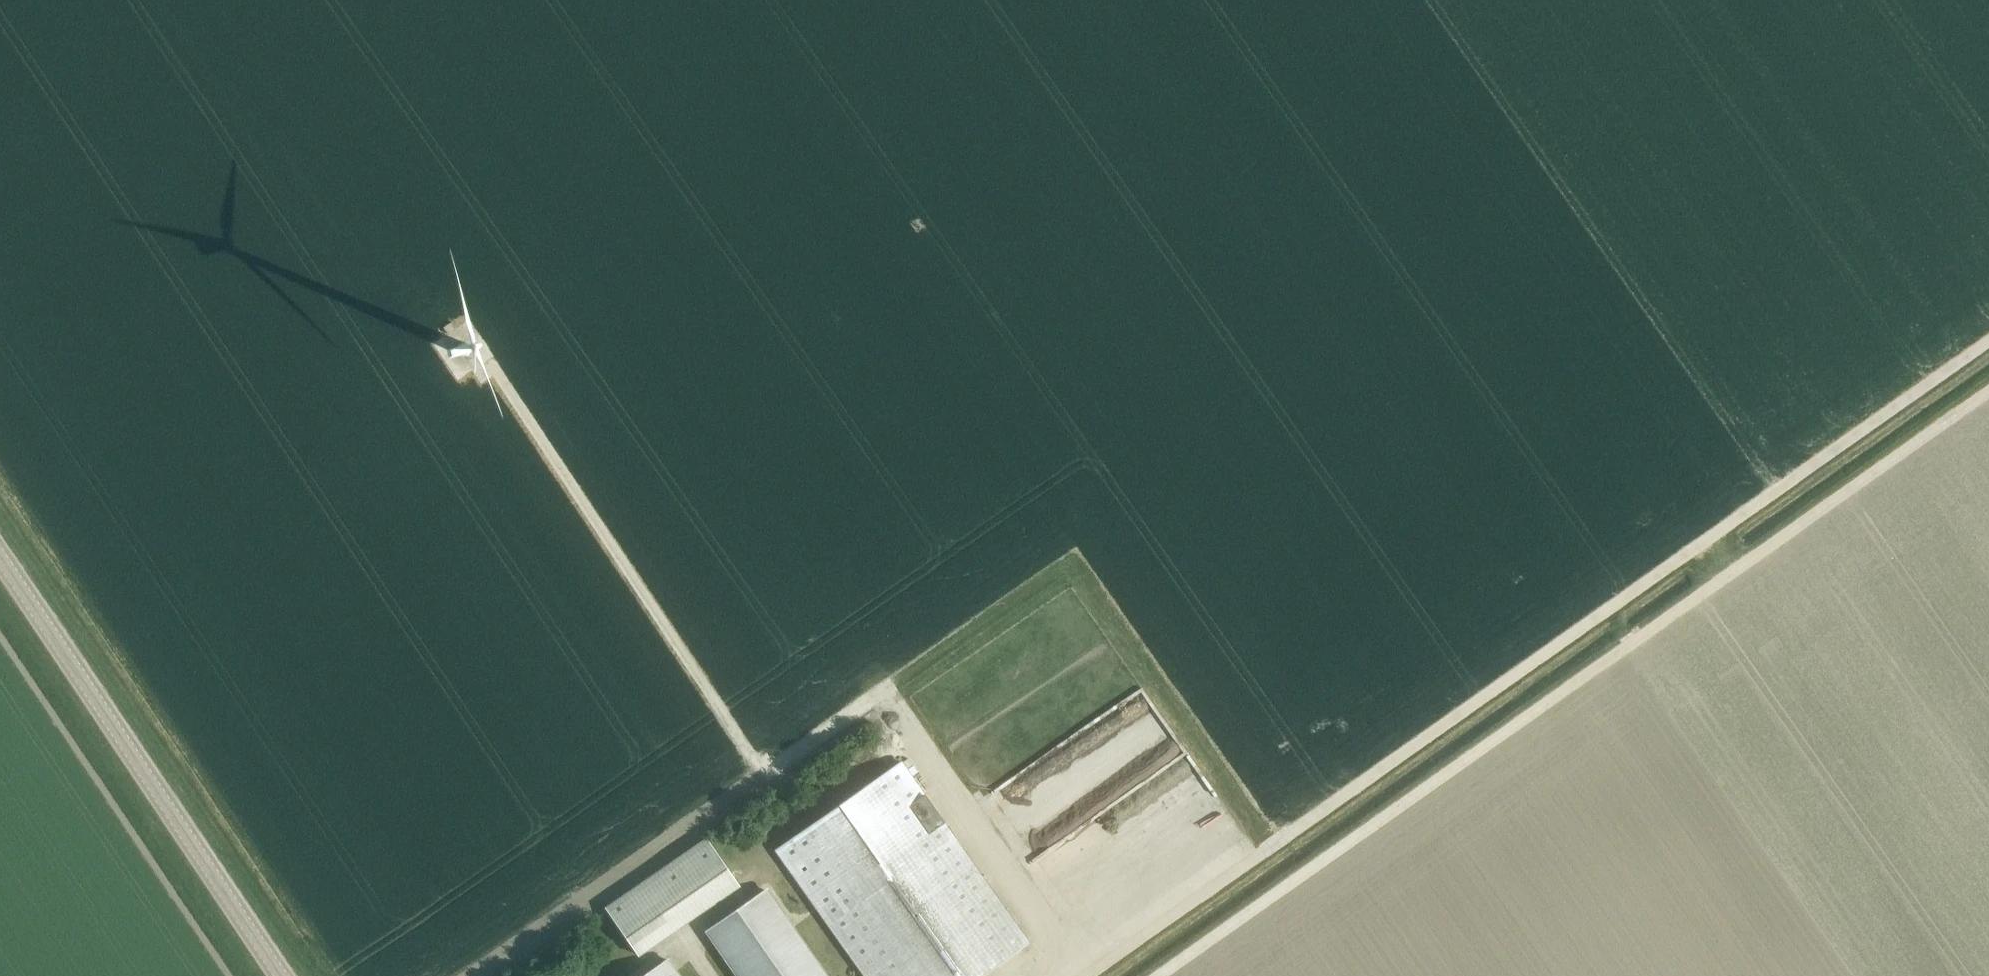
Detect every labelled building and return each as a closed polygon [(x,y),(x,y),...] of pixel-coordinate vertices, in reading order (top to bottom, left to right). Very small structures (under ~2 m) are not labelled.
[(1125,760),(1133,779),(1159,768),(1151,749),(1125,760)] [(1075,790),(1090,807),(1126,776),(1111,759),(1075,790)] [(775,850),(864,975),(980,975),(1028,942),(945,826),(929,837),(906,806),(923,794),(900,762),(775,850)] [(1182,768),(1169,773),(1175,790),(1188,786),(1182,768)] [(1119,831),(1139,823),(1135,813),(1115,822),(1119,831)] [(706,839),(606,908),(639,956),(739,887),(706,839)] [(1187,869),(1197,879),(1215,863),(1194,840),(1175,857),(1179,862),(1174,867),(1181,875),(1187,869)] [(767,891),(707,933),(737,975),(826,975),(767,891)] [(1103,952),(1102,940),(1093,940),(1093,928),(1078,929),(1079,953),(1103,952)] [(668,960),(645,975),(679,975),(668,960)]
